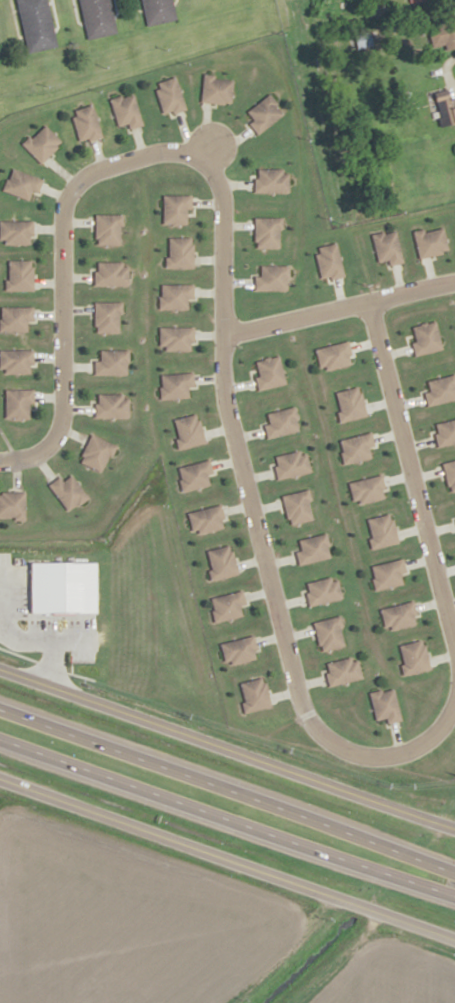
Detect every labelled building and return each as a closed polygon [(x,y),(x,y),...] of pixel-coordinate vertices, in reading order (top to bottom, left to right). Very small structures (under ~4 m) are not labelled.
[(27,54),(57,47),(47,0),(16,0),(27,54)] [(117,33),(110,0),(78,0),(86,40),(117,33)] [(146,27),(177,20),(172,0),(140,0),(146,27)] [(424,26),(426,50),(454,48),(454,24),(424,26)] [(203,75),(200,102),(230,105),(233,78),(203,75)] [(154,84),(164,116),(184,110),(174,78),(154,84)] [(111,98),(120,131),(141,125),(132,92),(111,98)] [(269,94),(243,116),(258,133),(284,112),(269,94)] [(452,97),(436,101),(444,126),(454,123),(454,105),(452,97)] [(70,111),(79,145),(101,139),(92,105),(70,111)] [(20,142),(39,164),(61,144),(42,122),(20,142)] [(1,189),(35,201),(43,179),(9,167),(1,189)] [(255,190),(255,171),(290,171),(290,191),(255,190)] [(164,196),(164,223),(192,224),(192,196),(164,196)] [(96,214),(95,244),(124,244),(124,215),(96,214)] [(255,218),(254,247),(283,248),(284,219),(255,218)] [(33,243),(0,243),(0,220),(33,220),(33,243)] [(413,231),(419,259),(447,253),(442,225),(413,231)] [(372,235),(379,267),(404,261),(396,229),(372,235)] [(166,238),(166,268),(193,268),(193,238),(166,238)] [(314,248),(322,283),(343,278),(335,243),(314,248)] [(33,258),(33,289),(4,289),(4,258),(33,258)] [(92,283),(128,284),(128,263),(92,263),(92,283)] [(255,289),(255,266),(287,266),(287,289),(255,289)] [(160,308),(194,309),(194,286),(160,285),(160,308)] [(95,302),(94,331),(123,332),(124,303),(95,302)] [(33,331),(33,307),(0,307),(0,330),(33,331)] [(414,356),(406,327),(434,320),(442,349),(414,356)] [(160,328),(159,351),(194,352),(195,328),(160,328)] [(316,348),(321,371),(352,364),(347,341),(316,348)] [(33,373),(33,350),(0,350),(0,373),(33,373)] [(94,373),(94,350),(129,351),(128,374),(94,373)] [(258,389),(252,363),(279,356),(285,382),(258,389)] [(161,399),(159,376),(194,373),(195,396),(161,399)] [(424,383),(454,374),(454,398),(430,405),(424,383)] [(334,393),(341,422),(365,416),(358,387),(334,393)] [(5,389),(5,418),(35,419),(35,389),(5,389)] [(95,416),(95,395),(129,395),(129,416),(95,416)] [(301,430),(267,438),(262,417),(296,408),(301,430)] [(178,449),(171,419),(198,413),(205,443),(178,449)] [(438,447),(454,442),(454,420),(433,426),(438,447)] [(339,440),(346,465),(376,457),(370,432),(339,440)] [(92,435),(78,462),(103,474),(116,447),(92,435)] [(273,455),(279,478),(312,470),(306,447),(273,455)] [(440,463),(454,459),(454,490),(448,492),(440,463)] [(175,468),(181,491),(215,483),(210,460),(175,468)] [(47,484),(65,470),(87,499),(69,512),(47,484)] [(350,483),(355,504),(387,496),(382,475),(350,483)] [(282,496),(288,524),(314,519),(308,490),(282,496)] [(25,522),(0,522),(0,491),(25,491),(25,522)] [(189,513),(194,535),(225,527),(220,505),(189,513)] [(365,521),(372,550),(399,543),(392,514),(365,521)] [(300,564),(294,543),(326,536),(331,556),(300,564)] [(205,551),(212,580),(238,574),(231,545),(205,551)] [(403,559),(409,581),(375,590),(369,568),(403,559)] [(337,575),(343,598),(307,607),(302,584),(337,575)] [(211,598),(217,622),(247,614),(241,590),(211,598)] [(381,609),(386,631),(419,623),(414,601),(381,609)] [(314,622),(320,650),(345,644),(339,617),(314,622)] [(222,643),(227,666),(259,659),(253,635),(222,643)] [(397,645),(405,674),(430,667),(423,639),(397,645)] [(330,685),(325,665),(358,657),(363,678),(330,685)] [(238,684),(245,714),(272,707),(264,677),(238,684)] [(371,693),(380,726),(401,721),(392,687),(371,693)]
